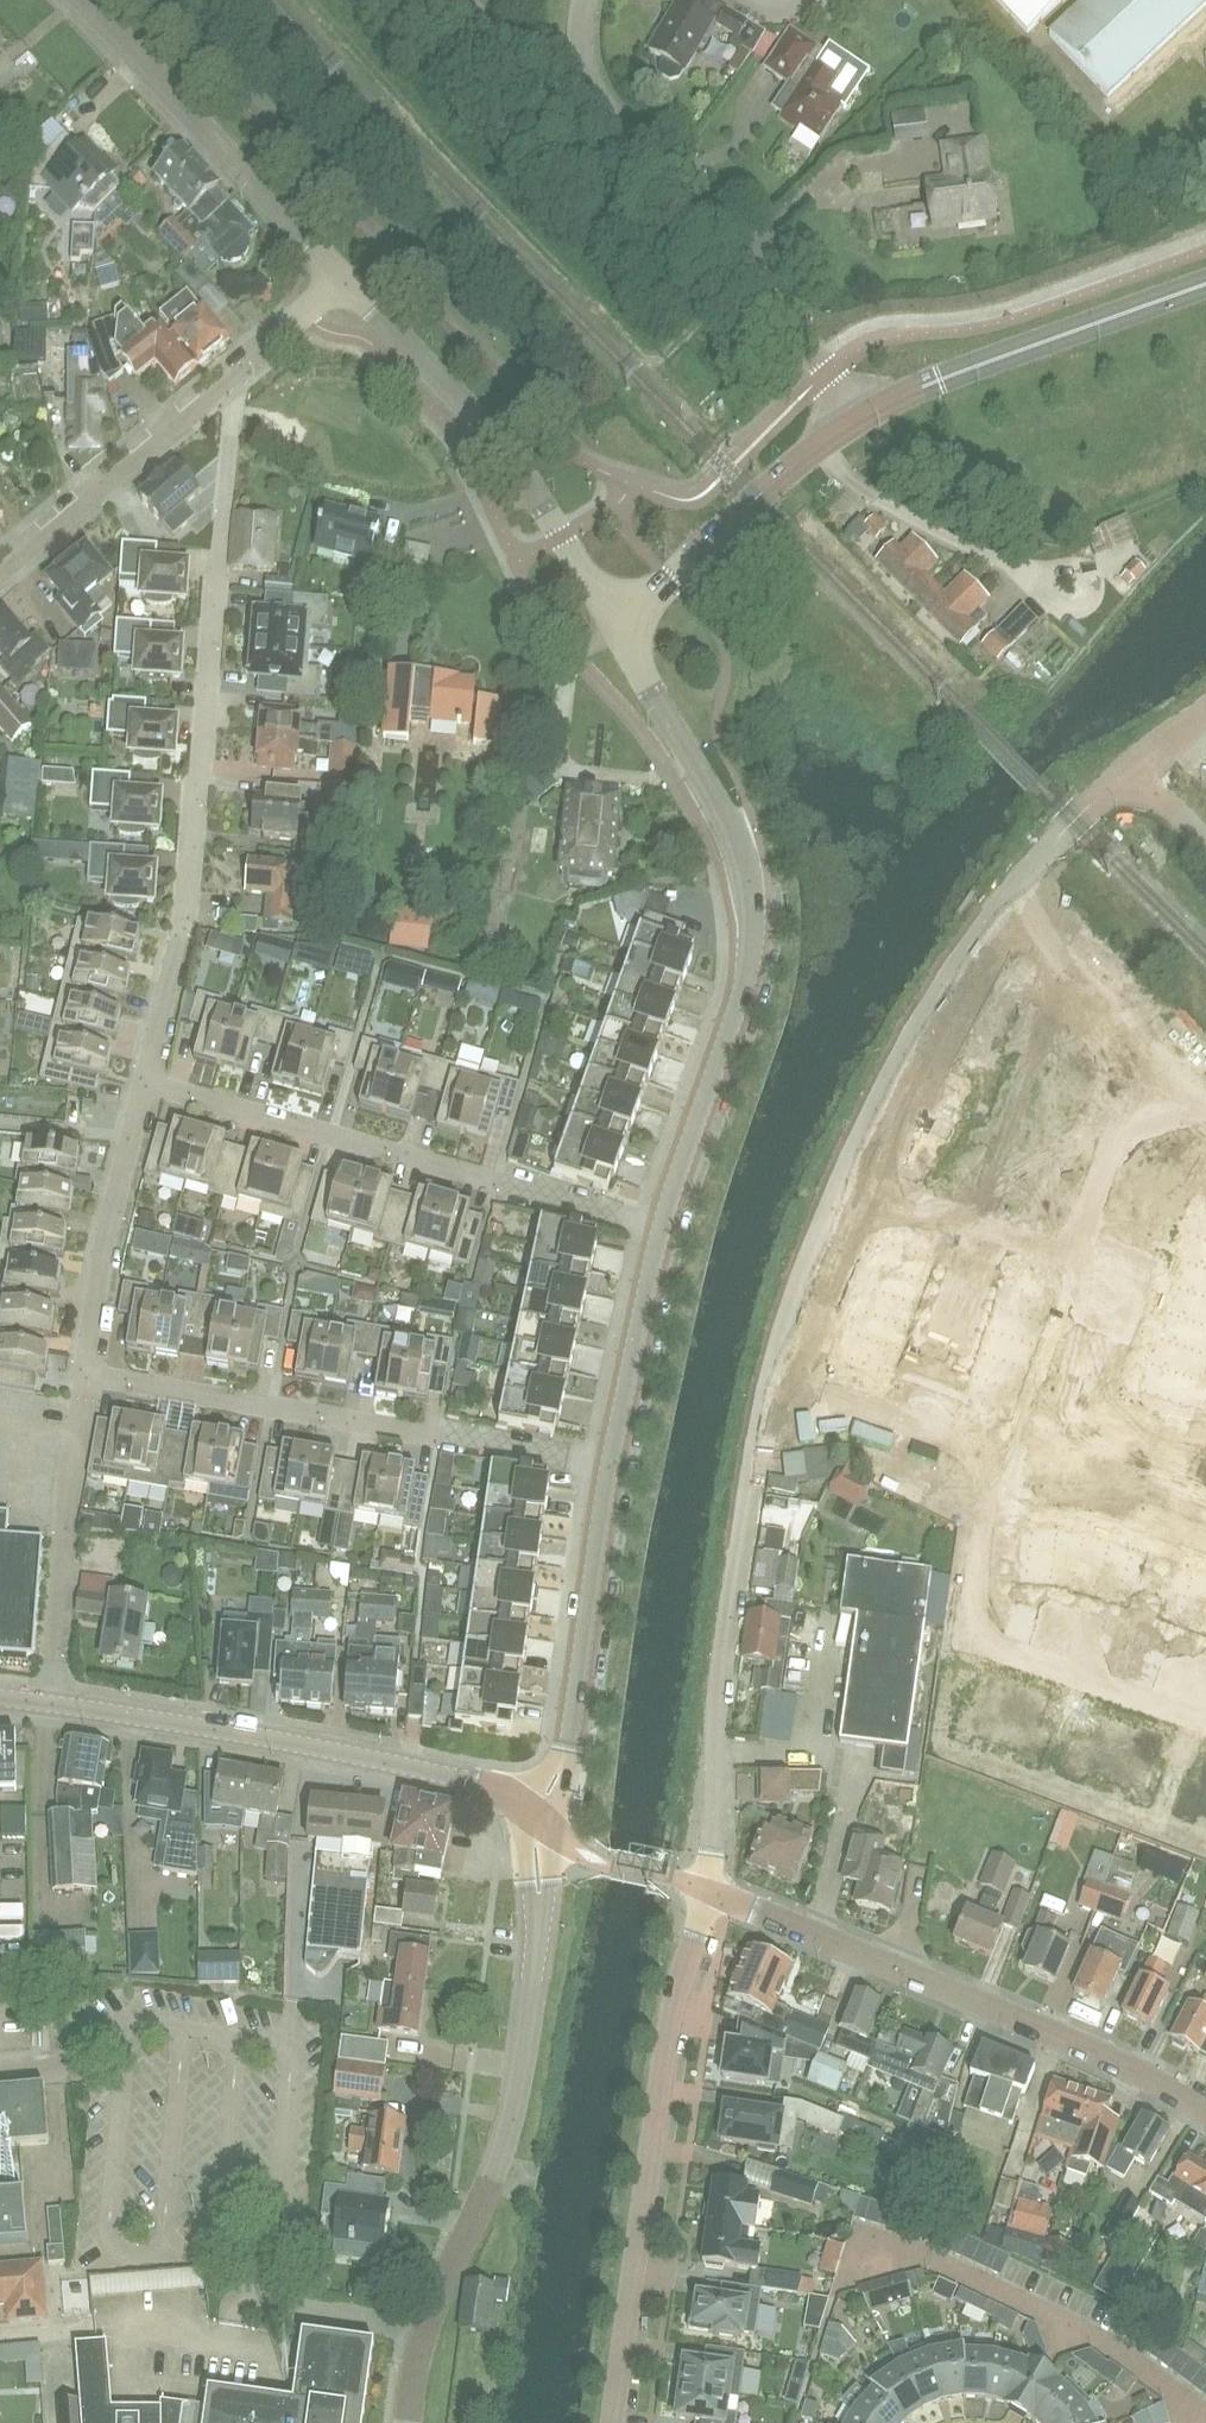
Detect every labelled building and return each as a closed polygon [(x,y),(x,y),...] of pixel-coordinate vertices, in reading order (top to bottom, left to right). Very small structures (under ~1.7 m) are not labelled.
[(649,51),(664,60),(660,67),(662,76),(669,80),(679,79),(683,71),(684,71),(712,23),(736,38),(734,42),(752,54),(765,32),(713,0),(694,0),(690,8),(678,1),(649,51)] [(1027,33),(1062,0),(996,0),(1027,33)] [(1107,98),(1205,5),(1205,0),(1086,0),(1049,35),(1107,98)] [(757,47),(770,54),(781,35),(769,28),(757,47)] [(825,53),(801,36),(775,74),(790,84),(786,90),(787,91),(789,88),(797,93),(781,117),(797,128),(800,124),(819,137),(843,101),(827,91),(836,78),(817,65),(825,53)] [(896,137),(929,137),(929,111),(897,110),(896,137)] [(32,163),(29,189),(36,190),(45,181),(73,210),(114,172),(84,140),(61,162),(49,148),(32,163)] [(989,174),(984,175),(980,142),(945,146),(949,179),(927,182),(932,225),(994,218),(989,174)] [(184,149),(154,177),(177,201),(174,203),(174,206),(178,209),(180,209),(183,207),(188,213),(178,222),(173,217),(156,233),(183,261),(198,276),(217,257),(222,260),(226,261),(232,261),(238,259),(241,257),(245,254),(247,248),(248,244),(247,237),(245,233),(252,225),(230,201),(216,187),(218,186),(184,149)] [(135,172),(115,191),(126,201),(146,183),(135,172)] [(138,214),(126,201),(115,191),(102,203),(96,210),(94,235),(98,240),(95,270),(101,270),(113,267),(119,263),(102,244),(122,225),(125,227),(138,214)] [(229,340),(214,321),(202,306),(199,309),(187,295),(161,315),(173,329),(174,330),(169,334),(196,366),(229,340)] [(174,330),(173,329),(161,315),(156,319),(159,322),(153,326),(144,333),(121,307),(115,311),(115,317),(94,324),(96,331),(87,335),(101,374),(108,383),(124,371),(114,359),(109,344),(115,343),(115,349),(118,353),(119,353),(118,354),(135,376),(154,360),(173,384),(196,366),(169,334),(174,330)] [(38,336),(40,361),(62,359),(60,335),(38,336)] [(101,379),(73,378),(72,404),(67,404),(67,445),(98,446),(99,413),(105,413),(106,390),(101,389),(101,379)] [(185,504),(198,493),(177,468),(165,478),(164,476),(152,487),(153,488),(140,498),(162,524),(173,537),(196,517),(185,504)] [(371,551),(378,523),(325,509),(315,548),(367,561),(361,585),(381,590),(390,555),(371,551)] [(272,569),(276,516),(235,513),(231,566),(272,569)] [(871,516),(861,527),(875,540),(885,529),(871,516)] [(877,559),(919,602),(935,586),(922,572),(936,558),(915,536),(900,551),(893,543),(877,559)] [(146,597),(146,600),(151,602),(156,603),(161,604),(165,603),(170,601),(170,598),(185,599),(188,564),(156,562),(157,545),(122,542),(119,578),(142,579),(140,596),(146,597)] [(55,571),(47,578),(62,596),(56,601),(81,631),(104,612),(100,607),(108,599),(98,587),(111,575),(85,545),(77,552),(76,552),(55,570),(55,571)] [(945,596),(935,586),(919,602),(962,645),(978,629),(977,628),(987,617),(977,608),(988,597),(966,575),(945,596)] [(292,595),(293,580),(267,578),(266,593),(292,595)] [(254,633),(253,643),(310,647),(311,626),(325,628),(327,598),(292,595),(291,612),(256,610),(255,613),(251,612),(249,632),(254,633)] [(49,651),(35,635),(30,640),(6,612),(0,617),(0,654),(6,661),(1,665),(18,685),(31,674),(27,670),(49,651)] [(1013,614),(981,645),(995,659),(1011,644),(1013,645),(1027,628),(1013,614)] [(141,675),(141,679),(145,680),(150,682),(155,682),(160,682),(165,680),(165,677),(180,678),(182,642),(151,640),(152,623),(116,620),(114,656),(136,657),(135,675),(141,675)] [(1026,640),(1051,673),(1073,656),(1049,623),(1026,640)] [(308,668),(310,647),(253,643),(252,653),(247,653),(246,673),(250,673),(250,676),(285,679),(284,697),(319,700),(322,669),(308,668)] [(1026,664),(1014,651),(1005,658),(1018,672),(1026,664)] [(81,717),(107,719),(106,734),(107,734),(109,702),(111,703),(115,660),(85,657),(81,717)] [(391,672),(384,738),(408,741),(411,710),(430,712),(429,719),(470,724),(472,708),(477,709),(473,744),(475,744),(476,739),(495,742),(495,746),(497,746),(501,701),(477,698),(473,698),(474,684),(457,682),(457,676),(427,673),(425,678),(414,677),(415,674),(391,672)] [(0,688),(0,729),(11,742),(32,724),(0,688)] [(112,703),(111,703),(109,702),(107,734),(131,736),(129,753),(136,753),(135,757),(140,759),(145,760),(150,760),(154,760),(159,759),(159,755),(175,756),(177,720),(145,718),(147,701),(112,699),(112,703)] [(337,701),(336,713),(358,714),(359,703),(337,701)] [(298,740),(298,735),(300,711),(263,708),(260,737),(298,740)] [(298,735),(298,740),(319,742),(330,744),(360,746),(361,727),(342,725),(319,723),(318,728),(307,727),(306,736),(298,735)] [(317,758),(319,742),(298,740),(260,737),(258,767),(295,770),(297,747),(305,748),(304,757),(317,758)] [(357,787),(360,746),(330,744),(327,784),(357,787)] [(3,758),(0,789),(0,816),(35,819),(40,762),(3,758)] [(120,827),(119,831),(124,833),(129,834),(134,834),(139,834),(143,832),(144,829),(159,830),(161,794),(130,792),(131,775),(95,772),(93,808),(115,809),(114,827),(120,827)] [(255,797),(253,814),(354,822),(357,787),(327,784),(325,808),(301,806),(302,795),(267,792),(267,798),(255,797)] [(611,876),(618,797),(567,792),(560,871),(611,876)] [(348,844),(350,822),(354,822),(253,814),(252,831),(263,832),(263,838),(298,841),(299,830),(323,833),(322,842),(348,844)] [(115,900),(114,903),(119,905),(124,906),(128,907),(133,906),(138,905),(138,901),(153,902),(156,867),(124,865),(126,847),(90,845),(87,880),(110,882),(108,899),(115,900)] [(290,923),(294,878),(309,880),(310,865),(249,859),(246,892),(267,894),(264,930),(277,931),(278,922),(290,923)] [(389,948),(428,952),(432,911),(393,907),(389,948)] [(684,928),(645,914),(631,952),(687,972),(692,957),(689,957),(693,946),(679,942),(684,928)] [(141,938),(140,938),(140,935),(118,929),(79,919),(69,959),(131,974),(124,972),(128,960),(135,961),(141,938)] [(506,928),(483,922),(473,960),(496,966),(506,928)] [(337,947),(295,946),(291,962),(329,972),(337,947)] [(368,969),(372,956),(341,948),(335,969),(348,972),(350,964),(368,969)] [(682,987),(687,972),(631,952),(623,976),(676,995),(679,986),(682,987)] [(130,977),(131,974),(69,959),(60,998),(121,1013),(115,1012),(118,999),(126,1001),(131,977),(130,977)] [(953,1038),(908,1160),(1051,1211),(1069,1159),(979,1127),(1003,1059),(1027,1034),(1052,1059),(1073,1037),(1008,973),(957,1027),(953,1038)] [(672,1005),(676,995),(623,976),(614,1001),(670,1020),(675,1006),(672,1005)] [(220,1066),(235,1014),(220,1010),(223,1000),(198,993),(190,1023),(203,1026),(194,1059),(220,1066)] [(1086,1120),(1139,1005),(1122,997),(1109,1025),(1098,1020),(1072,1076),(1081,1080),(1067,1111),(1086,1120)] [(121,1016),(121,1013),(60,998),(50,1038),(112,1053),(112,1052),(105,1051),(109,1038),(116,1040),(122,1017),(121,1016)] [(664,1035),(670,1020),(614,1001),(606,1025),(658,1043),(662,1034),(664,1035)] [(268,1044),(276,1015),(252,1008),(249,1018),(235,1014),(220,1066),(245,1073),(254,1041),(268,1044)] [(297,1088),(312,1036),(298,1031),(300,1022),(276,1015),(268,1044),(281,1048),(272,1081),(297,1088)] [(655,1053),(658,1043),(606,1025),(597,1049),(653,1069),(658,1054),(655,1053)] [(345,1067),(354,1037),(330,1030),(327,1040),(312,1036),(297,1088),(323,1095),(332,1063),(345,1067)] [(107,1079),(112,1056),(111,1055),(112,1053),(50,1038),(40,1078),(96,1091),(99,1077),(107,1079)] [(385,1112),(402,1050),(401,1050),(402,1046),(378,1039),(377,1043),(363,1039),(355,1069),(368,1073),(359,1105),(385,1112)] [(647,1084),(653,1069),(597,1049),(588,1073),(641,1092),(645,1083),(647,1084)] [(432,1091),(441,1061),(402,1050),(385,1112),(410,1120),(419,1087),(432,1091)] [(462,1134),(480,1072),(479,1072),(480,1068),(457,1062),(456,1066),(441,1061),(432,1091),(446,1095),(437,1127),(462,1134)] [(510,1113),(519,1084),(480,1072),(462,1134),(488,1141),(497,1109),(510,1113)] [(638,1102),(641,1092),(588,1073),(580,1097),(635,1117),(641,1102),(638,1102)] [(630,1132),(635,1117),(580,1097),(571,1122),(624,1140),(628,1131),(630,1132)] [(94,1101),(83,1100),(82,1116),(92,1117),(94,1101)] [(186,1182),(201,1129),(175,1122),(173,1130),(159,1126),(145,1175),(161,1179),(162,1175),(186,1182)] [(621,1150),(624,1140),(571,1122),(563,1146),(618,1165),(624,1151),(621,1150)] [(223,1197),(237,1148),(224,1144),(226,1137),(201,1129),(186,1182),(210,1188),(208,1193),(223,1197)] [(79,1150),(56,1147),(56,1146),(27,1142),(23,1167),(18,1167),(16,1182),(73,1191),(73,1190),(67,1189),(69,1176),(77,1177),(80,1154),(79,1153),(79,1150)] [(261,1214),(278,1151),(253,1144),(251,1152),(237,1148),(223,1197),(238,1201),(239,1197),(263,1203),(260,1213),(261,1214)] [(613,1180),(618,1165),(563,1146),(554,1171),(607,1190),(610,1179),(613,1180)] [(304,1158),(278,1151),(261,1214),(300,1225),(316,1170),(302,1166),(304,1158)] [(352,1229),(367,1176),(341,1169),(339,1177),(325,1173),(311,1222),(327,1226),(328,1222),(352,1229)] [(390,1244),(404,1195),(390,1191),(392,1184),(367,1176),(352,1229),(376,1235),(375,1240),(390,1244)] [(73,1193),(73,1191),(16,1182),(20,1183),(17,1207),(12,1206),(10,1221),(4,1220),(67,1231),(67,1230),(61,1229),(63,1216),(70,1217),(74,1194),(73,1193)] [(430,1251),(445,1198),(419,1191),(417,1199),(404,1195),(390,1244),(405,1248),(406,1244),(430,1251)] [(468,1213),(470,1205),(445,1198),(430,1251),(454,1257),(453,1262),(468,1266),(482,1217),(468,1213)] [(1197,1235),(1205,1239),(1205,1209),(1197,1235)] [(596,1231),(541,1219),(536,1245),(594,1257),(597,1242),(594,1242),(596,1231)] [(67,1231),(4,1220),(0,1248),(0,1261),(61,1270),(55,1269),(57,1256),(64,1257),(68,1234),(67,1233),(67,1231)] [(1188,1261),(1205,1267),(1205,1239),(1197,1235),(1188,1261)] [(890,1241),(882,1265),(922,1279),(931,1255),(890,1241)] [(177,1242),(177,1259),(203,1260),(203,1243),(177,1242)] [(590,1273),(594,1257),(536,1245),(531,1270),(586,1282),(588,1272),(590,1273)] [(61,1270),(0,1261),(0,1302),(55,1310),(48,1309),(50,1296),(58,1297),(62,1273),(61,1273),(61,1270)] [(1178,1286),(1205,1296),(1205,1267),(1188,1261),(1178,1286)] [(882,1265),(873,1288),(914,1302),(922,1279),(882,1265)] [(583,1292),(586,1282),(531,1270),(525,1295),(583,1307),(586,1292),(583,1292)] [(949,1279),(946,1288),(957,1292),(960,1283),(949,1279)] [(153,1353),(162,1300),(148,1297),(149,1287),(124,1283),(119,1313),(133,1316),(127,1349),(153,1353)] [(185,1325),(198,1327),(204,1297),(206,1284),(198,1283),(196,1295),(179,1292),(177,1302),(162,1300),(153,1353),(179,1358),(185,1325)] [(1008,1283),(1000,1307),(1040,1321),(1049,1297),(1008,1283)] [(968,1286),(965,1295),(976,1299),(979,1290),(968,1286)] [(1169,1312),(1205,1325),(1205,1296),(1178,1286),(1169,1312)] [(873,1288),(865,1311),(906,1325),(914,1302),(873,1288)] [(946,1288),(942,1297),(954,1301),(957,1292),(946,1288)] [(580,1323),(583,1307),(525,1295),(520,1320),(575,1332),(577,1322),(580,1323)] [(965,1295),(962,1304),(973,1307),(976,1299),(965,1295)] [(232,1367),(244,1304),(204,1297),(198,1327),(212,1329),(206,1363),(232,1367)] [(55,1310),(0,1302),(0,1303),(2,1303),(0,1317),(0,1343),(49,1350),(42,1349),(44,1336),(52,1337),(56,1313),(54,1313),(55,1310)] [(244,1304),(232,1367),(259,1372),(264,1339),(278,1341),(284,1311),(259,1306),(257,1316),(243,1314),(244,1304)] [(1000,1307),(991,1330),(1032,1344),(1040,1321),(1000,1307)] [(865,1311),(857,1334),(898,1348),(906,1325),(865,1311)] [(1160,1338),(1201,1352),(1205,1338),(1205,1325),(1169,1312),(1160,1338)] [(322,1383),(331,1330),(316,1327),(318,1317),(293,1313),(288,1343),(301,1345),(296,1378),(322,1383)] [(573,1342),(575,1332),(520,1320),(515,1345),(573,1358),(576,1342),(573,1342)] [(354,1354),(367,1357),(373,1327),(348,1322),(346,1332),(331,1330),(322,1383),(348,1387),(354,1354)] [(937,1326),(934,1335),(945,1339),(948,1330),(937,1326)] [(401,1397),(411,1343),(396,1341),(397,1331),(373,1327),(367,1357),(381,1359),(375,1392),(401,1397)] [(948,1330),(945,1339),(956,1343),(959,1334),(948,1330)] [(991,1330),(983,1353),(1024,1367),(1032,1344),(991,1330)] [(857,1334),(849,1358),(889,1372),(898,1348),(857,1334)] [(57,1336),(53,1347),(75,1353),(78,1342),(57,1336)] [(447,1371),(452,1341),(427,1336),(426,1346),(411,1343),(401,1397),(427,1402),(433,1368),(447,1371)] [(472,1364),(500,1363),(499,1336),(471,1337),(472,1364)] [(1160,1338),(1151,1363),(1192,1377),(1201,1352),(1160,1338)] [(50,1353),(48,1353),(49,1350),(0,1343),(0,1384),(36,1390),(38,1375),(46,1377),(50,1353)] [(569,1373),(573,1358),(515,1345),(510,1371),(564,1382),(566,1372),(569,1373)] [(925,1347),(921,1356),(933,1360),(936,1351),(925,1347)] [(983,1353),(975,1375),(1016,1390),(1024,1367),(983,1353)] [(944,1354),(941,1363),(952,1367),(955,1358),(944,1354)] [(921,1356),(918,1365),(929,1369),(933,1360),(921,1356)] [(941,1363),(937,1372),(949,1376),(952,1367),(941,1363)] [(1151,1363),(1142,1390),(1183,1404),(1192,1377),(1151,1363)] [(562,1392),(564,1382),(510,1371),(504,1396),(562,1408),(565,1393),(562,1392)] [(975,1375),(967,1399),(1007,1414),(1016,1390),(975,1375)] [(559,1423),(562,1408),(504,1396),(499,1422),(554,1433),(556,1423),(559,1423)] [(129,1482),(140,1418),(114,1414),(113,1421),(98,1419),(88,1475),(129,1482)] [(169,1489),(179,1433),(165,1431),(166,1423),(140,1418),(129,1482),(169,1489)] [(208,1496),(219,1432),(193,1428),(192,1435),(179,1433),(169,1489),(171,1484),(185,1486),(186,1482),(209,1486),(208,1496)] [(244,1445),(246,1437),(219,1432),(208,1496),(249,1503),(259,1447),(244,1445)] [(300,1502),(310,1448),(284,1444),(282,1451),(268,1449),(259,1499),(275,1502),(276,1497),(300,1502)] [(843,1465),(840,1447),(805,1452),(808,1480),(834,1477),(833,1466),(842,1465),(843,1465)] [(340,1513),(348,1463),(335,1461),(336,1453),(310,1448),(300,1502),(325,1506),(324,1511),(340,1513)] [(862,1477),(870,1462),(851,1452),(831,1489),(863,1506),(875,1484),(862,1477)] [(380,1516),(390,1462),(363,1458),(362,1465),(348,1463),(340,1513),(355,1516),(355,1511),(380,1516)] [(416,1467),(390,1462),(380,1516),(405,1520),(404,1525),(420,1528),(429,1477),(414,1475),(416,1467)] [(492,1465),(489,1491),(547,1499),(549,1484),(546,1484),(548,1473),(492,1465)] [(795,1479),(775,1476),(773,1487),(793,1490),(795,1479)] [(545,1515),(547,1499),(489,1491),(485,1516),(541,1524),(542,1515),(545,1515)] [(124,1507),(119,1533),(139,1534),(144,1511),(124,1507)] [(44,1541),(9,1538),(11,1515),(0,1514),(0,1654),(35,1657),(44,1541)] [(539,1534),(541,1524),(485,1516),(481,1542),(540,1550),(542,1535),(539,1534)] [(768,1529),(764,1551),(782,1554),(786,1531),(768,1529)] [(1031,1529),(1025,1574),(1050,1577),(1057,1532),(1031,1529)] [(1057,1532),(1050,1577),(1072,1581),(1083,1536),(1057,1532)] [(1083,1536),(1072,1581),(1094,1588),(1109,1545),(1083,1536)] [(538,1566),(540,1550),(481,1542),(478,1567),(533,1575),(535,1565),(538,1566)] [(1109,1545),(1094,1588),(1118,1597),(1133,1554),(1109,1545)] [(351,1582),(355,1563),(337,1559),(332,1577),(351,1582)] [(799,1562),(779,1559),(775,1587),(795,1591),(799,1562)] [(933,1574),(917,1572),(918,1563),(902,1561),(901,1570),(848,1563),(840,1616),(858,1618),(840,1744),(884,1750),(881,1773),(905,1776),(905,1774),(915,1775),(918,1751),(908,1750),(933,1574)] [(532,1585),(533,1575),(478,1567),(474,1593),(533,1601),(535,1586),(532,1585)] [(1176,1617),(1200,1626),(1205,1610),(1205,1580),(1192,1574),(1176,1617)] [(277,1644),(274,1677),(283,1678),(281,1702),(306,1704),(311,1646),(313,1617),(315,1592),(298,1590),(294,1638),(287,1638),(286,1645),(277,1644)] [(315,1592),(313,1617),(330,1618),(332,1593),(315,1592)] [(113,1596),(112,1598),(80,1593),(77,1611),(107,1616),(105,1634),(107,1634),(103,1658),(137,1663),(146,1601),(113,1596)] [(530,1617),(533,1601),(474,1593),(471,1618),(526,1626),(527,1616),(530,1617)] [(377,1622),(380,1596),(361,1595),(359,1620),(377,1622)] [(394,1623),(396,1598),(380,1596),(377,1622),(394,1623)] [(1038,1598),(1034,1610),(1043,1613),(1047,1601),(1038,1598)] [(224,1629),(219,1683),(252,1686),(253,1672),(266,1673),(270,1629),(273,1630),(274,1621),(275,1602),(249,1599),(247,1618),(226,1616),(225,1629),(224,1629)] [(1047,1601),(1043,1613),(1052,1616),(1056,1605),(1047,1601)] [(1075,1611),(1071,1623),(1080,1626),(1084,1615),(1075,1611)] [(786,1656),(775,1655),(780,1619),(748,1615),(742,1659),(768,1662),(766,1672),(758,1670),(755,1688),(781,1691),(786,1656)] [(1084,1615),(1080,1626),(1089,1629),(1093,1618),(1084,1615)] [(525,1636),(526,1626),(471,1618),(467,1644),(525,1652),(527,1637),(525,1636)] [(370,1709),(376,1637),(375,1637),(374,1649),(368,1649),(369,1641),(351,1640),(345,1707),(370,1709)] [(395,1711),(401,1639),(376,1637),(370,1709),(395,1711)] [(311,1646),(306,1704),(331,1706),(336,1642),(319,1640),(318,1646),(311,1646)] [(523,1668),(525,1652),(467,1644),(463,1670),(519,1678),(520,1667),(523,1668)] [(1182,1649),(1178,1660),(1187,1664),(1191,1652),(1182,1649)] [(1191,1652),(1187,1664),(1196,1667),(1200,1656),(1191,1652)] [(426,1687),(428,1666),(419,1665),(413,1664),(411,1686),(426,1687)] [(517,1687),(519,1678),(463,1670),(460,1695),(518,1704),(520,1687),(517,1687)] [(962,1705),(953,1732),(967,1737),(969,1731),(997,1741),(1015,1689),(987,1679),(976,1710),(962,1705)] [(424,1717),(426,1687),(411,1686),(408,1716),(424,1717)] [(1015,1689),(997,1741),(1024,1751),(1022,1757),(1036,1762),(1046,1735),(1032,1730),(1043,1699),(1015,1689)] [(426,1713),(442,1714),(444,1695),(428,1693),(426,1713)] [(516,1718),(518,1704),(460,1695),(456,1721),(511,1729),(513,1718),(516,1718)] [(1074,1745),(1065,1772),(1079,1777),(1081,1771),(1109,1780),(1127,1728),(1099,1718),(1088,1750),(1074,1745)] [(1127,1728),(1109,1780),(1136,1790),(1134,1796),(1148,1801),(1158,1775),(1144,1770),(1155,1738),(1127,1728)] [(18,1791),(17,1735),(0,1735),(0,1791),(18,1791)] [(113,1811),(116,1793),(102,1791),(109,1748),(68,1741),(59,1796),(62,1815),(51,1816),(54,1892),(97,1890),(94,1813),(99,1813),(99,1809),(113,1811)] [(198,1850),(197,1797),(182,1794),(184,1780),(168,1777),(170,1760),(145,1756),(143,1770),(139,1770),(137,1784),(143,1785),(139,1807),(171,1812),(165,1844),(169,1845),(165,1870),(199,1876),(198,1850)] [(247,1814),(254,1773),(222,1767),(212,1824),(224,1826),(227,1810),(247,1814)] [(285,1778),(254,1773),(247,1814),(261,1816),(255,1850),(269,1852),(268,1879),(267,1916),(285,1917),(287,1880),(288,1848),(290,1849),(296,1818),(278,1815),(285,1778)] [(759,1773),(759,1803),(788,1804),(788,1797),(793,1797),(802,1792),(802,1774),(788,1773),(759,1773)] [(1177,1812),(1191,1817),(1193,1810),(1205,1815),(1205,1773),(1200,1790),(1186,1785),(1177,1812)] [(307,1949),(305,1968),(315,1977),(321,1978),(329,1973),(344,1952),(361,1954),(371,1846),(382,1848),(386,1807),(350,1803),(313,1799),(311,1824),(309,1840),(319,1841),(307,1949)] [(396,1853),(399,1854),(420,1858),(418,1874),(421,1875),(441,1878),(443,1862),(442,1862),(453,1811),(408,1801),(396,1853)] [(1052,1837),(1070,1846),(1086,1816),(1069,1807),(1052,1837)] [(794,1881),(812,1834),(794,1828),(791,1837),(763,1827),(750,1865),(794,1881)] [(211,1832),(199,1832),(199,1858),(211,1858),(211,1832)] [(890,1912),(903,1865),(879,1859),(884,1842),(856,1834),(844,1880),(861,1885),(857,1903),(890,1912)] [(419,1885),(421,1875),(418,1874),(420,1858),(399,1854),(396,1876),(411,1879),(405,1917),(435,1921),(439,1892),(424,1889),(424,1886),(419,1885)] [(1004,1925),(993,1921),(1000,1902),(1001,1903),(1004,1895),(1017,1863),(994,1854),(982,1886),(987,1888),(976,1914),(967,1910),(955,1941),(991,1956),(1004,1925)] [(1079,1905),(1094,1911),(1114,1861),(1096,1854),(1087,1880),(1089,1880),(1079,1905)] [(1129,1895),(1134,1880),(1120,1875),(1123,1868),(1113,1864),(1114,1861),(1094,1911),(1123,1921),(1131,1896),(1129,1895)] [(1031,1896),(1015,1890),(1003,1923),(1019,1930),(1031,1896)] [(1200,1912),(1179,1906),(1168,1935),(1190,1944),(1200,1912)] [(374,1924),(402,1928),(405,1912),(376,1908),(374,1924)] [(1069,1946),(1049,1938),(1058,1919),(1043,1912),(1035,1933),(1032,1932),(1028,1933),(1021,1948),(1023,1952),(1026,1953),(1023,1961),(1028,1964),(1026,1970),(1055,1982),(1069,1946)] [(1119,1972),(1127,1976),(1140,1947),(1103,1931),(1093,1953),(1092,1953),(1076,1990),(1105,2004),(1119,1972)] [(29,1934),(30,1975),(86,1974),(86,1932),(29,1934)] [(433,1940),(399,1935),(391,1934),(388,1958),(402,1960),(399,1984),(427,1987),(433,1940)] [(748,2023),(775,1959),(749,1948),(722,2012),(748,2023)] [(239,1984),(239,1956),(198,1957),(199,1985),(239,1984)] [(1169,1991),(1158,1985),(1167,1966),(1150,1958),(1141,1977),(1123,2013),(1151,2027),(1169,1991)] [(793,1966),(775,1959),(748,2023),(753,2024),(785,2038),(812,2049),(821,2052),(832,2027),(794,2012),(789,2010),(789,2008),(777,2004),(793,1966)] [(386,2031),(420,2036),(427,1987),(399,1984),(399,1985),(384,1983),(381,2006),(378,2030),(386,2031)] [(854,1992),(839,2029),(843,2030),(836,2048),(870,2061),(877,2044),(878,2043),(868,2039),(882,2003),(854,1992)] [(1200,2008),(1190,2003),(1171,2038),(1200,2053),(1201,2050),(1205,2052),(1205,1997),(1200,2008)] [(785,2038),(753,2024),(749,2046),(727,2043),(726,2049),(721,2048),(718,2071),(723,2071),(722,2077),(778,2085),(785,2038)] [(905,2033),(903,2038),(895,2034),(889,2049),(877,2044),(870,2061),(867,2067),(891,2077),(906,2084),(935,2095),(942,2078),(953,2050),(905,2033)] [(390,2044),(362,2040),(343,2038),(339,2061),(386,2068),(390,2044)] [(972,2075),(974,2076),(964,2108),(1013,2126),(1024,2092),(1025,2092),(1036,2067),(983,2046),(972,2075)] [(808,2082),(837,2093),(848,2065),(819,2054),(808,2082)] [(339,2064),(334,2097),(381,2104),(386,2071),(339,2064)] [(1074,2149),(1093,2093),(1054,2080),(1042,2117),(1042,2118),(1036,2136),(1074,2149)] [(49,2144),(45,2087),(0,2091),(0,2148),(49,2144)] [(1120,2120),(1107,2115),(1112,2099),(1093,2093),(1074,2149),(1067,2171),(1086,2178),(1091,2165),(1103,2169),(1120,2120)] [(947,2137),(952,2118),(918,2105),(912,2123),(947,2137)] [(838,2136),(845,2121),(814,2108),(807,2124),(838,2136)] [(757,2148),(756,2152),(774,2154),(774,2150),(776,2150),(778,2130),(793,2132),(795,2118),(723,2110),(721,2125),(718,2125),(716,2140),(720,2140),(719,2144),(757,2148)] [(399,2177),(403,2145),(406,2122),(372,2118),(370,2133),(354,2131),(351,2152),(367,2154),(364,2172),(399,2177)] [(1143,2118),(1126,2148),(1120,2144),(1107,2168),(1124,2178),(1135,2159),(1149,2167),(1169,2132),(1143,2118)] [(1179,2181),(1184,2184),(1180,2191),(1158,2178),(1150,2192),(1172,2206),(1176,2200),(1205,2218),(1205,2163),(1205,2165),(1189,2155),(1175,2179),(1179,2181)] [(754,2157),(748,2175),(764,2181),(770,2163),(754,2157)] [(340,2186),(341,2177),(336,2171),(325,2170),(323,2184),(340,2186)] [(813,2205),(819,2186),(777,2174),(771,2193),(813,2205)] [(380,2265),(387,2206),(383,2205),(373,2204),(376,2180),(348,2177),(346,2189),(325,2186),(321,2217),(337,2219),(335,2240),(349,2242),(349,2243),(353,2244),(351,2261),(380,2265)] [(760,2198),(746,2196),(747,2185),(714,2180),(709,2221),(755,2228),(760,2198)] [(28,2242),(24,2192),(0,2194),(0,2244),(28,2242)] [(1116,2248),(1142,2208),(1126,2196),(1102,2238),(1116,2248)] [(1041,2244),(1043,2239),(1045,2240),(1054,2209),(1019,2200),(1011,2231),(1028,2236),(1027,2240),(1041,2244)] [(48,2210),(48,2211),(46,2211),(50,2247),(48,2248),(48,2249),(47,2249),(48,2265),(64,2264),(64,2263),(66,2263),(61,2209),(48,2210)] [(754,2241),(755,2228),(709,2221),(703,2263),(752,2270),(752,2269),(758,2270),(762,2248),(761,2248),(762,2242),(754,2241)] [(1065,2270),(1072,2246),(1048,2239),(1041,2263),(1065,2270)] [(1198,2294),(1205,2296),(1205,2262),(1198,2294)] [(47,2317),(42,2265),(0,2269),(0,2321),(47,2317)] [(207,2267),(95,2273),(96,2292),(208,2286),(207,2267)] [(803,2276),(758,2270),(752,2269),(752,2270),(749,2287),(798,2295),(803,2276)] [(924,2270),(907,2275),(911,2287),(927,2283),(924,2270)] [(894,2292),(911,2287),(907,2275),(891,2280),(894,2292)] [(464,2281),(457,2329),(491,2334),(495,2284),(464,2281)] [(715,2333),(715,2335),(738,2338),(739,2332),(755,2334),(761,2289),(733,2285),(731,2300),(698,2295),(696,2309),(692,2308),(689,2329),(715,2333)] [(999,2320),(1004,2309),(988,2301),(982,2312),(999,2320)] [(1020,2316),(1004,2309),(999,2320),(1015,2327),(1020,2316)] [(842,2327),(831,2323),(826,2339),(837,2343),(842,2327)] [(376,2342),(303,2332),(294,2400),(210,2388),(208,2407),(162,2400),(162,2407),(112,2407),(108,2342),(76,2344),(82,2422),(365,2422),(376,2342)] [(833,2359),(837,2343),(826,2339),(821,2355),(833,2359)] [(965,2398),(961,2340),(928,2346),(942,2395),(949,2394),(949,2395),(964,2393),(964,2398),(965,2398)] [(987,2397),(994,2346),(962,2345),(962,2340),(961,2340),(965,2398),(980,2398),(980,2397),(987,2397)] [(942,2395),(928,2346),(896,2359),(921,2405),(936,2399),(935,2398),(942,2395)] [(1020,2373),(1031,2380),(1037,2368),(1030,2364),(1029,2366),(1023,2363),(994,2355),(995,2346),(994,2346),(987,2397),(994,2399),(993,2400),(1006,2404),(1006,2406),(1007,2406),(1020,2373)] [(739,2397),(745,2354),(718,2350),(716,2364),(685,2360),(683,2372),(680,2372),(678,2386),(681,2387),(680,2389),(739,2397)] [(903,2417),(921,2405),(896,2359),(868,2378),(906,2422),(907,2421),(903,2417)] [(1114,2385),(1124,2372),(1111,2362),(1101,2375),(1114,2385)] [(1020,2373),(1007,2406),(1022,2415),(1033,2421),(1055,2394),(1044,2387),(1051,2376),(1044,2372),(1037,2368),(1031,2380),(1020,2373)] [(1127,2395),(1137,2382),(1124,2372),(1114,2385),(1127,2395)] [(1091,2402),(1068,2379),(1062,2386),(1057,2382),(1058,2380),(1051,2376),(1044,2387),(1055,2394),(1033,2421),(1034,2422),(1035,2420),(1038,2422),(1065,2422),(1091,2402)] [(906,2422),(868,2378),(867,2379),(871,2383),(863,2391),(870,2397),(856,2412),(871,2422),(905,2422),(906,2422)] [(739,2397),(680,2389),(680,2391),(677,2391),(675,2406),(678,2406),(676,2418),(707,2422),(735,2422),(736,2414),(727,2413),(729,2396),(739,2398),(739,2397)] [(59,2399),(61,2422),(80,2422),(78,2398),(59,2399)] [(818,2404),(807,2401),(802,2417),(813,2421),(818,2404)] [(1085,2408),(1092,2403),(1091,2402),(1065,2422),(1094,2422),(1085,2408)] [(856,2412),(850,2422),(871,2422),(856,2412)]
